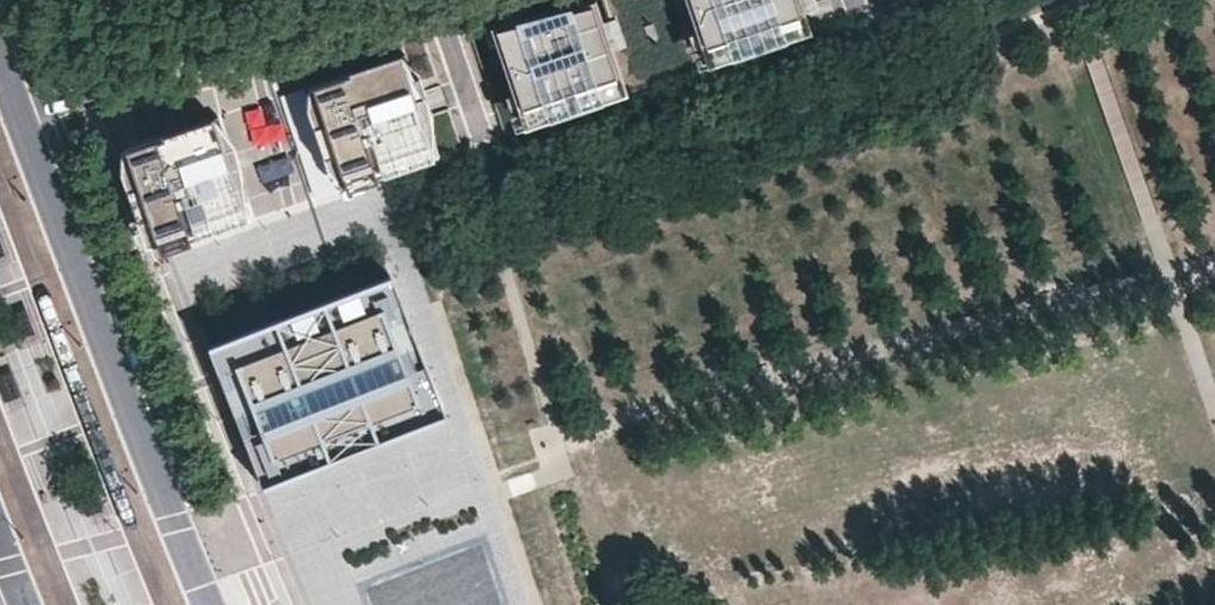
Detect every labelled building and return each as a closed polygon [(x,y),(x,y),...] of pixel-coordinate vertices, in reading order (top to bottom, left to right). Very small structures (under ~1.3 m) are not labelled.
[(594,0),(591,0),(572,5),(572,8),(545,17),(543,12),(489,26),(519,113),(524,127),(626,93),(594,0)] [(799,0),(685,0),(707,65),(809,31),(804,17),(799,0)] [(545,17),(572,8),(572,5),(558,8),(543,12),(545,17)] [(439,155),(430,129),(421,132),(413,109),(422,105),(405,53),(304,88),(338,189),(376,176),(439,155)] [(257,142),(287,134),(278,101),(248,109),(257,142)] [(426,114),(422,105),(413,109),(421,132),(430,129),(426,114)] [(438,149),(458,142),(447,108),(427,115),(438,149)] [(253,218),(219,116),(135,145),(169,246),(253,218)] [(301,171),(272,181),(280,203),(309,193),(301,171)] [(391,276),(209,349),(220,377),(264,488),(446,418),(391,276)]
